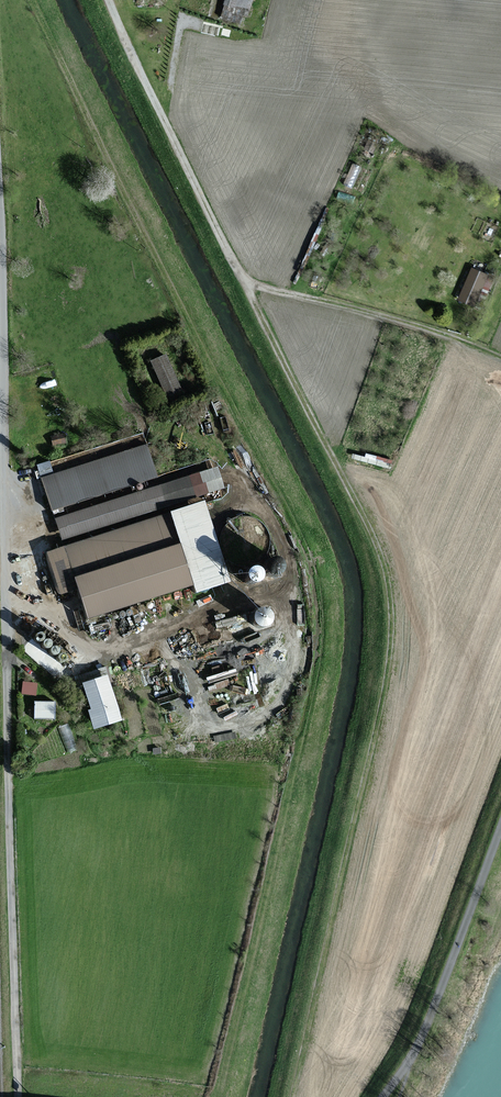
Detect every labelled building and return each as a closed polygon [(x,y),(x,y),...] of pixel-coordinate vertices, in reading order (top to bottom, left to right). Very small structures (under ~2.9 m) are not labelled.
[(224,17),(247,21),(251,0),(227,0),(224,17)] [(486,275),(472,269),(459,299),(473,305),(486,275)] [(165,356),(153,362),(166,393),(179,387),(165,356)] [(156,475),(146,445),(43,479),(53,509),(156,475)] [(41,474),(54,470),(50,459),(38,462),(41,474)] [(222,487),(216,467),(57,519),(64,538),(222,487)] [(229,580),(204,502),(174,512),(199,590),(229,580)] [(49,552),(61,588),(79,583),(77,579),(178,546),(168,515),(49,552)] [(79,583),(90,616),(191,583),(179,546),(178,546),(77,579),(79,583)] [(258,620),(273,626),(279,614),(264,607),(258,620)] [(120,719),(105,676),(85,683),(95,709),(90,711),(95,727),(120,719)] [(37,692),(37,680),(23,680),(22,691),(37,692)] [(55,718),(55,702),(35,702),(35,718),(55,718)]
